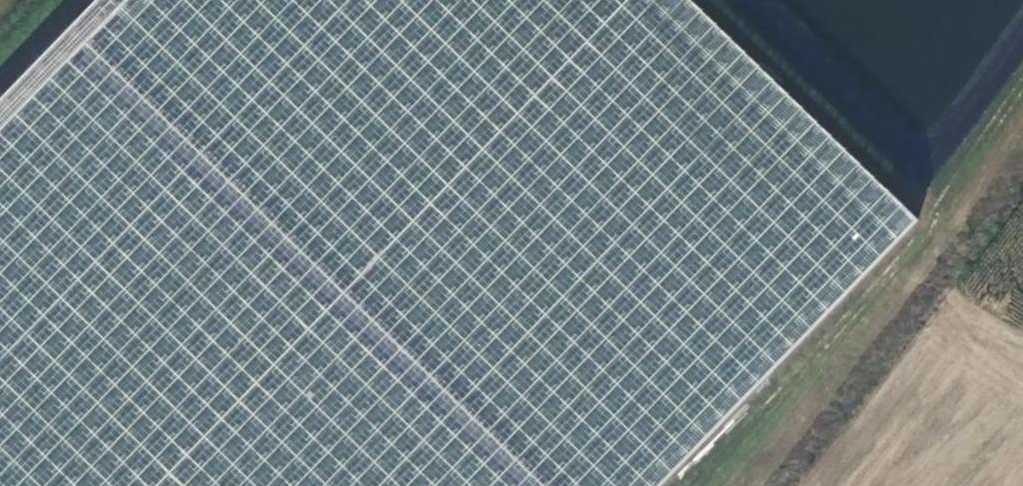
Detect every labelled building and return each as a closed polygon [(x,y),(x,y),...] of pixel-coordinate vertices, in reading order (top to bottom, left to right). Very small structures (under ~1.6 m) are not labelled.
[(0,110),(0,485),(669,485),(924,223),(694,0),(107,0),(0,110)]
